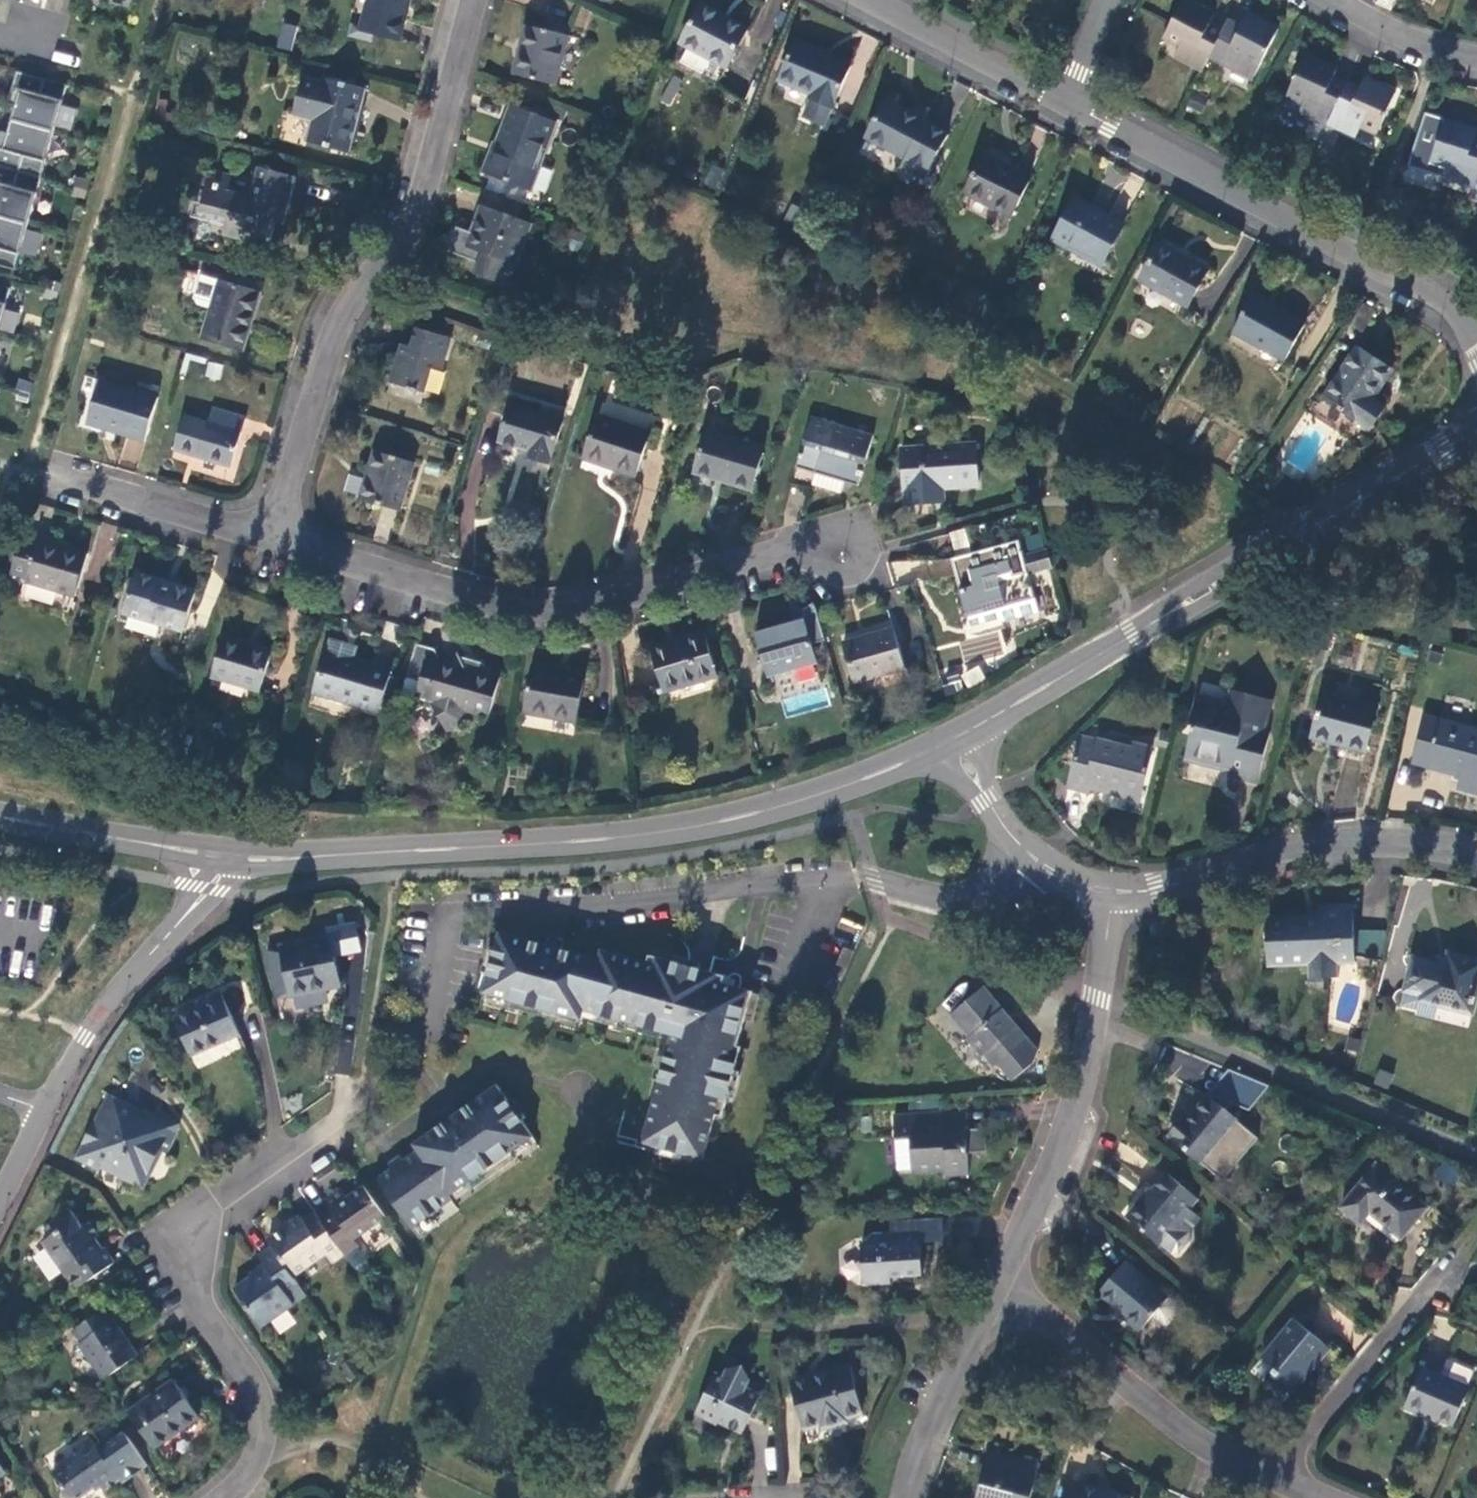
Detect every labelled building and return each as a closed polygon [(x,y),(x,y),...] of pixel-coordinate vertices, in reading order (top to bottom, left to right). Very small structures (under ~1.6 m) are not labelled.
[(411,0),(369,0),(362,31),(374,34),(400,41),(411,0)] [(1203,71),(1210,58),(1220,39),(1208,32),(1213,21),(1216,14),(1190,0),(1184,0),(1165,38),(1181,46),(1176,57),(1203,71)] [(727,69),(749,27),(703,3),(680,44),(727,69)] [(1238,33),(1226,28),(1220,39),(1210,58),(1254,80),(1281,29),(1249,13),(1243,25),(1238,33)] [(1243,25),(1230,18),(1226,28),(1238,33),(1243,25)] [(1220,39),(1226,28),(1213,21),(1208,32),(1220,39)] [(297,29),(283,25),(277,49),(290,53),(297,29)] [(556,85),(568,36),(527,25),(515,76),(556,85)] [(362,31),(352,28),(351,35),(372,41),(374,34),(362,31)] [(852,65),(795,41),(779,81),(812,95),(810,100),(833,109),(852,65)] [(1331,87),(1337,76),(1339,68),(1307,53),(1288,96),(1305,104),(1300,113),(1328,125),(1343,92),(1331,87)] [(295,80),(302,82),(295,108),(293,117),(312,122),(307,143),(349,154),(366,89),(324,79),(325,74),(299,67),(295,80)] [(34,93),(38,77),(11,70),(7,85),(15,87),(34,93)] [(1343,91),(1348,81),(1337,76),(1331,87),(1343,92),(1343,91)] [(15,87),(6,118),(49,130),(61,83),(38,77),(34,93),(15,87)] [(1366,78),(1362,85),(1357,97),(1343,91),(1343,92),(1328,125),(1320,145),(1334,150),(1343,130),(1358,137),(1363,126),(1378,133),(1398,92),(1366,78)] [(1362,85),(1348,79),(1348,81),(1343,91),(1357,97),(1362,85)] [(169,101),(160,98),(154,118),(171,123),(172,118),(171,113),(166,112),(169,101)] [(948,134),(886,101),(866,139),(906,159),(903,166),(926,178),(948,134)] [(530,191),(557,123),(513,106),(486,174),(530,191)] [(6,118),(0,139),(0,149),(17,154),(12,169),(35,176),(49,130),(6,118)] [(1474,188),(1476,181),(1476,151),(1472,149),(1476,137),(1476,135),(1476,129),(1447,119),(1431,162),(1448,169),(1445,177),(1474,188)] [(1320,145),(1316,154),(1330,159),(1334,150),(1320,145)] [(12,169),(17,154),(0,149),(0,166),(12,169)] [(1032,180),(985,155),(965,193),(1013,218),(1032,180)] [(698,188),(709,193),(722,167),(710,161),(698,188)] [(12,169),(0,166),(0,183),(8,185),(12,169)] [(285,226),(297,177),(258,168),(251,196),(229,190),(233,175),(211,170),(203,203),(196,202),(192,218),(225,226),(223,235),(245,241),(247,231),(272,238),(276,223),(285,226)] [(23,222),(35,176),(12,169),(8,185),(0,183),(0,216),(23,222)] [(472,225),(475,226),(467,245),(466,247),(483,253),(475,273),(506,286),(530,223),(514,217),(520,203),(485,190),(473,221),(472,225)] [(1124,225),(1076,200),(1055,240),(1103,265),(1124,225)] [(0,216),(0,266),(10,268),(23,222),(0,216)] [(458,242),(467,245),(475,226),(472,225),(468,223),(464,224),(458,242)] [(1208,271),(1162,244),(1142,280),(1189,306),(1208,271)] [(261,293),(254,290),(227,283),(219,280),(201,275),(194,299),(197,305),(211,309),(203,339),(244,351),(261,293)] [(227,283),(254,290),(256,282),(228,277),(227,283)] [(1307,325),(1256,296),(1234,333),(1286,361),(1307,325)] [(453,338),(418,328),(413,347),(403,344),(392,383),(425,393),(433,367),(443,370),(453,338)] [(1360,346),(1326,398),(1371,428),(1386,406),(1375,398),(1395,369),(1360,346)] [(19,379),(13,399),(26,403),(32,382),(19,379)] [(146,442),(160,399),(101,380),(87,424),(146,442)] [(550,464),(564,420),(511,406),(501,442),(531,451),(529,458),(550,464)] [(232,468),(248,420),(214,409),(209,423),(185,416),(175,451),(232,468)] [(636,476),(651,433),(598,416),(584,458),(636,476)] [(875,436),(812,417),(793,480),(841,495),(844,483),(859,488),(875,436)] [(765,448),(708,431),(696,473),(752,490),(765,448)] [(906,505),(932,504),(930,490),(944,490),(978,486),(975,444),(901,450),(906,505)] [(401,511),(415,464),(377,450),(362,499),(401,511)] [(930,490),(932,504),(945,502),(944,490),(930,490)] [(953,550),(968,546),(964,528),(949,531),(953,550)] [(1029,554),(1049,549),(1045,537),(1026,541),(1029,554)] [(76,597),(90,555),(38,540),(38,543),(22,538),(11,574),(27,578),(27,582),(76,597)] [(1029,574),(1053,567),(1049,549),(1024,555),(1020,540),(951,559),(967,618),(1036,598),(1029,574)] [(184,631),(197,590),(139,573),(127,614),(184,631)] [(805,621),(759,634),(771,677),(818,664),(812,646),(826,642),(817,609),(816,608),(803,611),(805,621)] [(906,671),(895,631),(843,646),(854,686),(906,671)] [(705,633),(654,649),(667,693),(718,678),(705,633)] [(262,689),(273,652),(241,644),(242,641),(226,636),(214,675),(262,689)] [(392,670),(357,660),(344,655),(348,643),(331,639),(314,693),(380,714),(381,708),(392,711),(401,680),(391,677),(392,670)] [(437,648),(416,642),(406,678),(420,684),(428,657),(444,661),(437,648)] [(344,655),(357,660),(360,648),(348,643),(344,655)] [(1460,660),(1463,650),(1448,646),(1445,655),(1460,660)] [(449,663),(444,661),(428,657),(420,684),(416,698),(430,701),(435,711),(448,732),(465,723),(457,708),(468,712),(490,718),(501,678),(492,675),(468,668),(464,655),(449,663)] [(488,663),(464,655),(468,668),(492,675),(488,663)] [(585,676),(533,667),(525,713),(576,722),(585,676)] [(1272,699),(1230,689),(1225,704),(1196,695),(1189,724),(1192,724),(1183,761),(1229,771),(1228,777),(1256,784),(1269,735),(1264,733),(1272,699)] [(1379,706),(1325,692),(1313,737),(1368,751),(1379,706)] [(430,701),(416,698),(414,704),(435,711),(430,701)] [(465,723),(468,712),(457,708),(465,723)] [(1428,715),(1415,764),(1463,777),(1460,790),(1476,794),(1476,729),(1428,715)] [(1138,800),(1152,748),(1134,743),(1133,748),(1080,735),(1068,788),(1087,793),(1089,787),(1138,800)] [(1358,962),(1356,902),(1324,903),(1319,914),(1268,916),(1270,966),(1310,965),(1311,978),(1342,977),(1341,962),(1358,962)] [(738,1050),(755,990),(727,982),(726,979),(699,971),(687,967),(651,957),(648,965),(602,952),(599,960),(561,949),(545,944),(501,931),(482,993),(581,1022),(584,1012),(671,1038),(640,1142),(639,1147),(703,1165),(716,1120),(721,1121),(742,1052),(738,1050)] [(563,941),(548,936),(545,944),(561,949),(563,941)] [(331,941),(269,954),(279,1002),(340,989),(331,941)] [(838,965),(848,970),(856,953),(846,948),(838,965)] [(1476,999),(1476,959),(1451,953),(1448,965),(1416,958),(1408,992),(1425,995),(1424,1001),(1473,1013),(1476,999)] [(1038,1053),(983,987),(950,1014),(968,1036),(967,1038),(982,1057),(986,1054),(994,1067),(998,1064),(1014,1085),(1035,1066),(1038,1053)] [(191,1056),(240,1035),(222,994),(200,1003),(201,1007),(176,1018),(191,1056)] [(328,1071),(350,1073),(353,1041),(331,1039),(328,1071)] [(1223,1180),(1258,1138),(1225,1110),(1231,1103),(1248,1110),(1269,1086),(1228,1070),(1208,1094),(1221,1099),(1217,1103),(1208,1096),(1188,1119),(1185,1117),(1170,1136),(1223,1180)] [(440,1140),(378,1180),(413,1229),(452,1204),(450,1200),(536,1144),(500,1090),(460,1116),(446,1126),(436,1133),(440,1140)] [(154,1116),(110,1092),(74,1156),(97,1170),(102,1162),(143,1188),(165,1151),(168,1153),(181,1130),(178,1122),(158,1109),(154,1116)] [(456,1109),(442,1119),(446,1126),(460,1116),(456,1109)] [(895,1116),(896,1137),(912,1137),(915,1172),(944,1171),(945,1177),(969,1175),(968,1149),(987,1148),(986,1127),(966,1129),(966,1125),(954,1126),(950,1134),(944,1134),(943,1113),(895,1116)] [(912,1137),(896,1137),(898,1174),(915,1172),(912,1137)] [(1427,1207),(1376,1165),(1341,1206),(1361,1224),(1371,1213),(1400,1238),(1427,1207)] [(1180,1221),(1198,1198),(1167,1172),(1144,1199),(1141,1198),(1126,1216),(1159,1244),(1172,1256),(1181,1254),(1193,1239),(1191,1231),(1180,1221)] [(388,1220),(367,1190),(364,1186),(348,1197),(343,1188),(327,1199),(332,1207),(319,1215),(346,1254),(348,1257),(362,1247),(358,1241),(388,1220)] [(1209,1208),(1198,1198),(1180,1221),(1191,1231),(1209,1208)] [(77,1287),(115,1262),(104,1248),(99,1251),(91,1239),(98,1235),(88,1221),(82,1225),(71,1208),(54,1219),(60,1229),(43,1240),(66,1276),(69,1273),(77,1287)] [(346,1254),(319,1215),(315,1210),(303,1219),(300,1216),(267,1238),(270,1244),(293,1276),(326,1255),(332,1265),(346,1254)] [(929,1219),(930,1243),(944,1242),(943,1218),(929,1219)] [(922,1243),(930,1243),(929,1219),(890,1222),(891,1232),(876,1232),(876,1240),(862,1242),(864,1287),(892,1285),(892,1271),(904,1271),(905,1278),(923,1277),(922,1243)] [(293,1276),(270,1244),(257,1253),(265,1264),(234,1286),(260,1325),(294,1303),(286,1292),(299,1284),(293,1276)] [(1168,1299),(1126,1262),(1100,1294),(1124,1314),(1122,1317),(1140,1333),(1168,1299)] [(296,1306),(307,1297),(299,1284),(286,1292),(294,1303),(296,1306)] [(105,1377),(141,1353),(116,1318),(113,1319),(106,1309),(81,1324),(88,1335),(82,1340),(105,1377)] [(1293,1392),(1329,1348),(1296,1319),(1264,1356),(1279,1371),(1275,1376),(1293,1392)] [(864,1413),(849,1363),(791,1379),(805,1429),(821,1426),(822,1430),(850,1424),(848,1417),(864,1413)] [(743,1433),(762,1396),(746,1388),(751,1378),(746,1365),(729,1367),(724,1376),(716,1373),(713,1380),(712,1379),(696,1413),(719,1425),(721,1421),(743,1433)] [(1469,1388),(1421,1367),(1403,1409),(1424,1418),(1426,1414),(1453,1426),(1469,1388)] [(155,1446),(200,1413),(176,1378),(130,1408),(155,1446)] [(89,1437),(73,1447),(76,1453),(51,1471),(59,1484),(56,1497),(59,1497),(77,1497),(98,1484),(103,1491),(118,1481),(120,1485),(148,1467),(126,1433),(98,1452),(89,1437)] [(976,1497),(1031,1497),(1040,1465),(989,1451),(976,1497)] [(1133,1497),(1084,1485),(1083,1489),(1067,1484),(1064,1497),(1132,1497),(1133,1497)]
